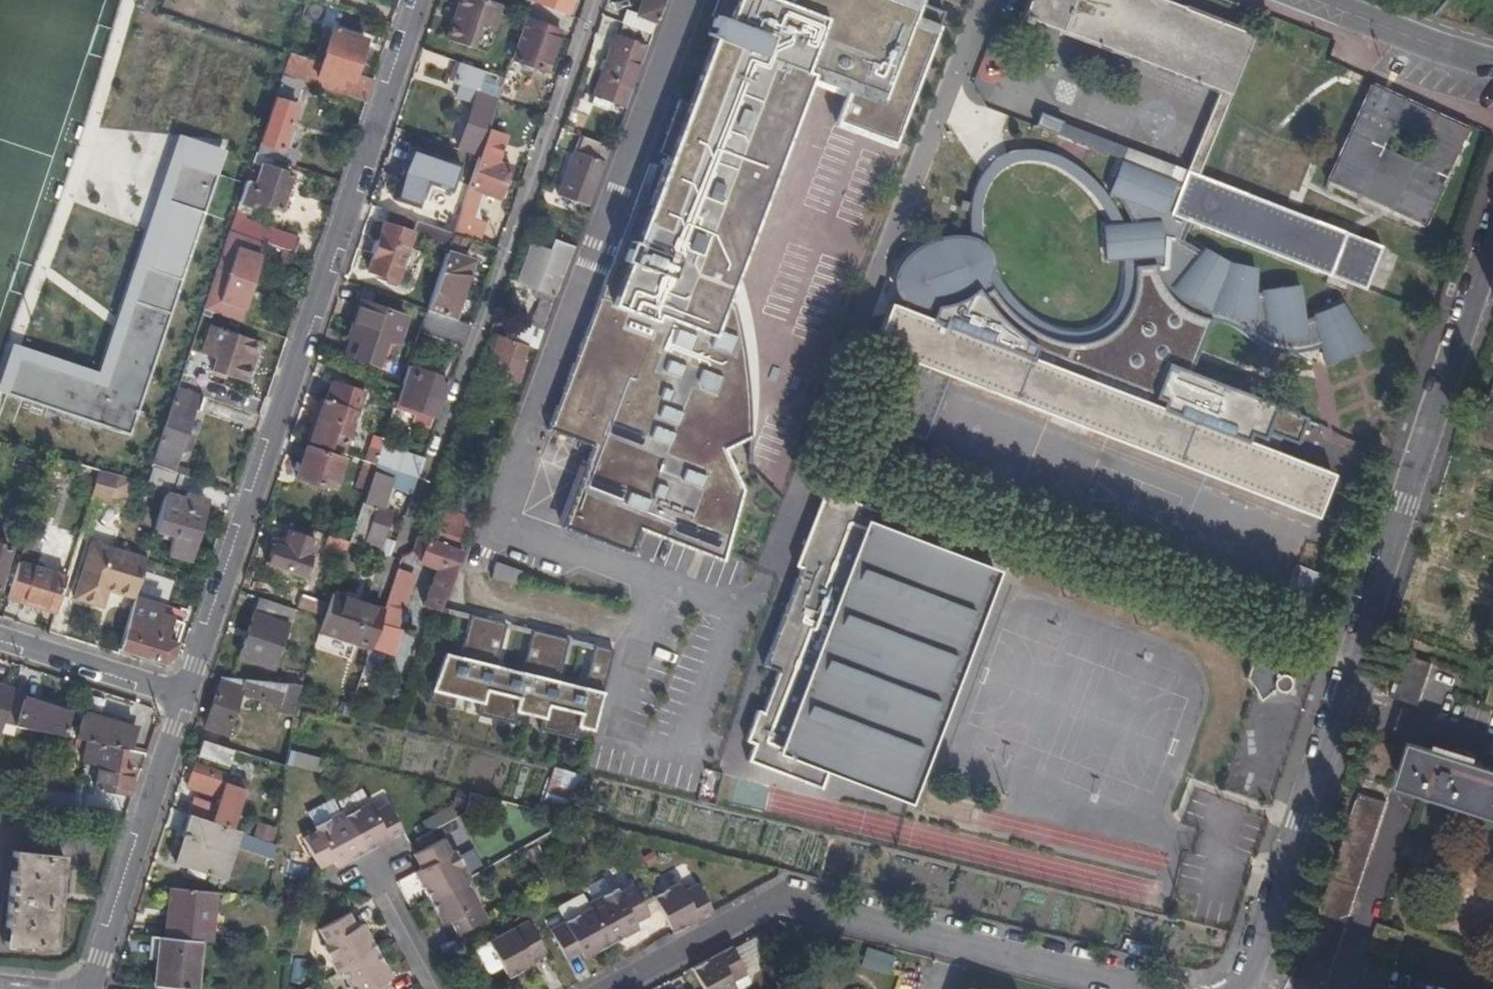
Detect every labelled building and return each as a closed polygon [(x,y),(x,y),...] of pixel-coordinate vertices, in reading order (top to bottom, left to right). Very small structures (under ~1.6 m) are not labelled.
[(142,6),(155,11),(158,0),(144,0),(142,6)] [(300,15),(321,22),(327,2),(321,0),(304,0),(300,15)] [(477,23),(491,28),(500,3),(490,0),(458,0),(445,38),(470,47),(477,23)] [(530,1),(534,2),(566,13),(570,0),(530,0),(530,1)] [(708,16),(712,18),(706,35),(713,38),(687,103),(675,99),(654,151),(666,156),(646,205),(632,242),(619,237),(591,310),(604,315),(597,332),(584,327),(544,429),(589,447),(558,527),(627,554),(637,528),(720,561),(741,489),(721,449),(746,437),(740,305),(732,302),(736,290),(726,285),(676,267),(712,173),(716,174),(722,159),(767,176),(807,71),(816,75),(843,4),(848,6),(851,0),(714,0),(708,16)] [(636,14),(627,11),(623,23),(650,32),(651,33),(664,0),(641,0),(636,14)] [(884,0),(851,0),(848,6),(843,4),(816,75),(851,88),(884,0)] [(943,10),(917,0),(884,0),(851,88),(839,121),(857,128),(858,125),(895,139),(943,10)] [(1167,1),(1164,0),(1027,0),(1019,20),(1026,23),(1028,18),(1111,50),(1219,92),(1186,171),(1182,182),(1169,215),(1364,290),(1381,246),(1197,176),(1198,174),(1228,104),(1255,35),(1167,1)] [(546,69),(566,13),(534,2),(514,58),(546,69)] [(650,32),(623,23),(617,37),(616,37),(604,69),(602,69),(592,95),(622,106),(650,32)] [(323,56),(332,30),(325,27),(316,54),(323,56)] [(322,61),(355,72),(366,39),(333,28),(332,30),(323,56),(322,61)] [(363,100),(366,102),(374,78),(355,72),(322,61),(323,56),(316,54),(290,45),(287,54),(307,61),(301,80),(318,86),(363,100)] [(284,74),(301,80),(307,61),(287,54),(281,73),(284,74)] [(982,56),(973,80),(996,89),(1005,64),(982,56)] [(485,70),(460,62),(454,80),(463,84),(478,89),(481,81),(485,70)] [(505,76),(485,70),(481,81),(486,83),(501,88),(505,76)] [(271,157),(293,165),(298,153),(290,149),(296,134),(287,130),(295,105),(292,103),(297,90),(314,96),(318,86),(301,80),(284,74),(281,73),(256,152),(271,157)] [(478,89),(475,97),(480,98),(486,83),(481,81),(478,89)] [(474,102),(458,147),(479,154),(498,96),(501,88),(486,83),(480,98),(475,97),(474,102)] [(1468,129),(1372,83),(1326,177),(1422,224),(1468,129)] [(458,97),(474,102),(475,97),(478,89),(463,84),(458,97)] [(1182,182),(1186,171),(1063,123),(1058,134),(1108,154),(1182,182)] [(239,149),(176,128),(168,150),(209,164),(203,184),(182,177),(167,220),(210,234),(239,149)] [(168,150),(176,128),(175,128),(167,149),(168,150)] [(1108,154),(1058,134),(1042,128),(1017,194),(1001,188),(981,238),(1031,257),(1038,240),(1087,259),(1106,209),(1089,203),(1108,154)] [(610,147),(580,136),(556,197),(587,209),(610,147)] [(453,232),(478,240),(482,228),(469,224),(481,190),(500,197),(510,165),(496,160),(499,149),(486,145),(482,155),(479,154),(453,232)] [(461,163),(409,146),(392,197),(419,206),(427,181),(452,189),(461,163)] [(229,230),(237,233),(242,219),(244,213),(249,214),(251,206),(263,209),(265,204),(279,208),(283,195),(286,187),(291,174),(268,166),(271,157),(256,152),(232,220),(229,230)] [(726,285),(767,176),(722,159),(716,174),(712,173),(676,267),(726,285)] [(293,189),(286,187),(283,195),(291,197),(293,189)] [(632,242),(646,205),(633,200),(619,237),(632,242)] [(416,219),(388,209),(367,271),(395,280),(411,234),(416,219)] [(237,233),(263,242),(267,243),(272,229),(242,219),(237,233)] [(416,219),(411,234),(448,246),(453,232),(416,219)] [(267,243),(294,252),(299,238),(272,229),(267,243)] [(207,310),(237,321),(263,242),(237,233),(229,230),(208,293),(203,308),(207,310)] [(543,291),(550,293),(568,245),(553,240),(550,249),(531,243),(517,282),(543,291)] [(436,300),(433,311),(451,318),(471,262),(452,255),(441,287),(436,300)] [(435,284),(430,298),(436,300),(441,287),(435,284)] [(1312,342),(1300,284),(1259,292),(1271,351),(1312,342)] [(505,337),(535,348),(555,295),(550,293),(543,291),(529,328),(511,322),(505,337)] [(358,341),(352,358),(375,366),(384,338),(396,341),(404,316),(359,301),(348,337),(358,341)] [(1345,302),(1309,315),(1327,364),(1364,351),(1345,302)] [(1261,497),(1314,517),(1332,474),(888,304),(871,347),(913,363),(887,429),(924,444),(950,378),(1261,497)] [(433,311),(426,309),(420,326),(465,342),(471,325),(451,318),(433,311)] [(604,315),(591,310),(584,327),(597,332),(604,315)] [(213,371),(242,380),(246,368),(249,370),(259,341),(211,325),(201,354),(217,359),(213,371)] [(525,351),(533,354),(535,348),(505,337),(499,335),(487,371),(517,382),(524,361),(522,359),(525,351)] [(342,354),(352,358),(358,341),(348,337),(342,354)] [(408,365),(400,386),(395,402),(432,414),(445,378),(408,365)] [(322,398),(308,441),(344,453),(365,392),(333,381),(326,400),(322,398)] [(182,476),(186,477),(189,471),(175,466),(180,449),(189,451),(193,436),(185,433),(193,409),(199,411),(203,396),(176,387),(151,465),(182,476)] [(296,475),(332,488),(341,457),(307,445),(296,475)] [(369,447),(365,460),(374,463),(379,450),(369,447)] [(417,478),(423,463),(388,451),(383,466),(396,470),(417,478)] [(356,485),(366,489),(372,472),(374,463),(365,460),(356,485)] [(374,463),(372,472),(392,479),(396,470),(383,466),(374,463)] [(178,490),(182,476),(151,465),(145,482),(166,488),(178,490)] [(114,510),(124,476),(98,469),(88,502),(114,510)] [(366,489),(349,541),(379,551),(382,542),(392,512),(382,508),(390,486),(412,494),(417,478),(396,470),(392,479),(372,472),(366,489)] [(453,546),(461,549),(483,489),(467,484),(457,512),(436,505),(426,534),(454,543),(453,546)] [(904,802),(992,571),(900,536),(905,522),(867,508),(862,520),(855,517),(859,505),(821,490),(815,506),(819,508),(759,665),(773,671),(758,712),(752,710),(741,740),(749,743),(742,761),(816,789),(823,772),(904,802)] [(165,494),(154,529),(174,534),(169,552),(189,559),(205,499),(184,493),(183,499),(165,494)] [(867,508),(859,505),(855,517),(862,520),(867,508)] [(6,598),(54,613),(65,577),(33,567),(40,542),(36,540),(41,524),(35,521),(36,517),(32,516),(6,598)] [(267,560),(304,572),(314,539),(287,530),(282,547),(272,544),(267,560)] [(421,603),(438,609),(461,549),(453,546),(419,534),(415,533),(410,548),(419,552),(416,559),(435,565),(421,603)] [(348,540),(328,534),(325,543),(346,549),(349,541),(348,540)] [(134,598),(145,559),(143,558),(91,542),(74,599),(103,607),(108,591),(134,598)] [(382,542),(379,551),(390,555),(393,545),(382,542)] [(9,548),(0,545),(0,576),(9,548)] [(398,564),(381,611),(378,619),(394,625),(414,570),(398,564)] [(492,565),(489,579),(515,585),(518,572),(492,565)] [(1296,565),(1283,599),(1307,608),(1320,574),(1296,565)] [(323,617),(319,629),(368,647),(377,623),(378,619),(381,611),(331,593),(327,604),(323,617)] [(301,595),(297,608),(323,617),(327,604),(301,595)] [(294,608),(259,596),(239,656),(273,668),(294,608)] [(133,600),(125,627),(127,627),(120,648),(164,662),(173,655),(182,623),(159,616),(161,609),(133,600)] [(575,728),(590,732),(611,651),(591,646),(580,689),(554,682),(565,639),(529,630),(518,673),(493,667),(503,624),(467,615),(456,657),(441,654),(423,703),(448,709),(452,696),(477,703),(474,715),(510,724),(514,712),(539,719),(536,731),(572,740),(575,728)] [(377,623),(368,647),(387,654),(395,629),(377,623)] [(1299,656),(1258,642),(1246,680),(1259,702),(1275,688),(1278,691),(1279,691),(1283,691),(1286,690),(1289,686),(1290,684),(1289,680),(1288,677),(1291,667),(1295,668),(1299,656)] [(1432,666),(1404,656),(1390,699),(1417,708),(1432,666)] [(246,694),(281,703),(286,682),(221,676),(204,726),(226,733),(241,689),(246,690),(246,694)] [(280,704),(292,707),(293,702),(292,698),(297,696),(301,683),(286,682),(281,703),(280,704)] [(1488,682),(1482,702),(1492,706),(1492,684),(1488,682)] [(2,722),(10,695),(12,689),(0,685),(0,728),(2,722)] [(10,695),(2,722),(14,725),(22,698),(10,695)] [(22,698),(14,725),(63,735),(70,712),(22,698)] [(135,727),(83,711),(75,738),(87,740),(126,748),(129,749),(135,727)] [(234,747),(203,739),(198,755),(229,764),(234,747)] [(132,770),(126,769),(121,768),(126,748),(87,740),(83,760),(100,764),(95,787),(128,793),(132,770)] [(1420,747),(1405,794),(1492,821),(1492,770),(1420,747)] [(289,751),(286,765),(315,770),(317,756),(289,751)] [(221,798),(213,821),(234,827),(244,792),(225,786),(228,775),(195,764),(187,787),(221,798)] [(546,801),(570,808),(580,776),(556,768),(546,801)] [(248,781),(228,775),(225,786),(244,792),(248,781)] [(361,787),(334,802),(339,812),(342,816),(369,802),(361,787)] [(468,792),(457,790),(454,804),(464,806),(468,792)] [(1386,804),(1359,795),(1298,979),(1325,988),(1375,838),(1386,804)] [(306,814),(313,826),(337,813),(330,800),(306,814)] [(373,808),(369,802),(342,816),(362,853),(401,832),(384,802),(373,808)] [(342,816),(339,812),(337,813),(313,826),(312,827),(314,830),(300,838),(316,868),(317,867),(330,861),(334,868),(362,853),(342,816)] [(213,821),(191,815),(185,834),(183,833),(182,837),(187,838),(179,866),(225,879),(235,844),(275,855),(277,840),(234,827),(213,821)] [(441,840),(413,855),(412,855),(420,870),(413,874),(427,900),(463,881),(468,878),(453,852),(449,854),(441,840)] [(543,854),(538,845),(526,850),(531,859),(543,854)] [(4,946),(54,950),(63,855),(13,851),(4,946)] [(304,865),(300,876),(310,879),(314,868),(304,865)] [(584,887),(592,901),(610,891),(603,877),(584,887)] [(463,881),(427,900),(442,928),(449,924),(457,939),(486,923),(463,881)] [(678,884),(653,897),(673,933),(711,912),(695,882),(682,890),(678,884)] [(592,901),(589,903),(591,907),(611,943),(639,929),(635,922),(649,914),(633,884),(619,892),(616,888),(610,891),(592,901)] [(170,938),(201,941),(210,942),(215,892),(171,887),(168,906),(173,907),(170,938)] [(564,922),(589,908),(581,894),(580,895),(580,893),(556,907),(564,922)] [(611,943),(591,907),(589,908),(564,922),(550,929),(566,959),(580,952),(584,958),(611,943)] [(319,946),(335,974),(339,971),(376,951),(361,924),(354,927),(346,914),(316,930),(324,944),(319,946)] [(542,951),(526,921),(523,924),(488,943),(502,968),(507,979),(532,965),(529,959),(542,951)] [(149,959),(159,960),(161,937),(151,936),(149,959)] [(156,985),(192,988),(196,988),(201,941),(170,938),(161,937),(159,960),(156,985)] [(502,968),(488,943),(474,950),(487,975),(502,968)] [(867,945),(860,964),(887,974),(894,955),(867,945)] [(730,947),(691,968),(703,988),(734,988),(731,985),(746,977),(730,947)] [(376,951),(339,971),(349,988),(388,988),(384,983),(391,979),(376,951)] [(465,954),(455,959),(459,966),(470,960),(465,954)]
